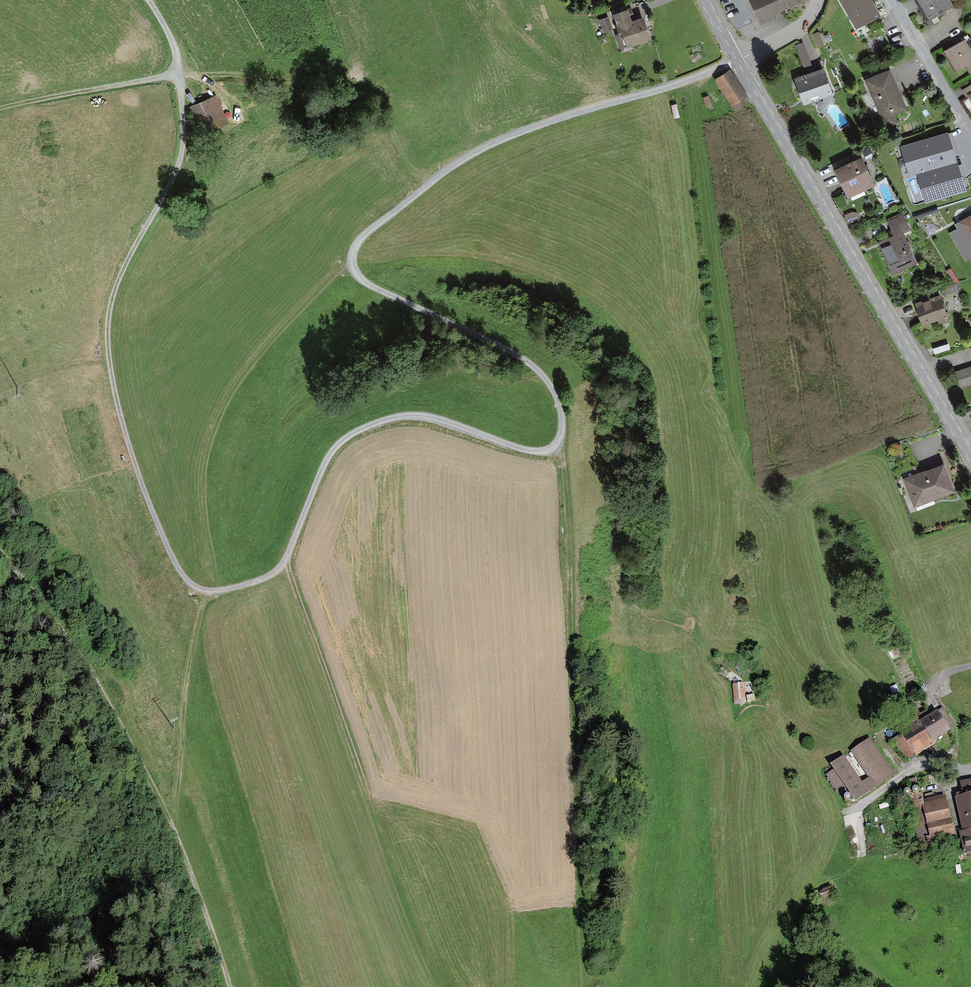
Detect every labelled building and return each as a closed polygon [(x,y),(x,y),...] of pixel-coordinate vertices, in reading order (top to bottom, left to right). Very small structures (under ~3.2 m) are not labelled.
[(759,24),(775,18),(771,10),(794,0),(749,0),(759,24)] [(859,27),(879,15),(870,0),(843,0),(859,27)] [(925,20),(954,4),(951,0),(914,0),(925,20)] [(627,3),(611,9),(625,47),(654,37),(644,10),(632,15),(627,3)] [(607,15),(598,18),(603,29),(611,26),(607,15)] [(818,45),(825,43),(821,31),(815,33),(818,45)] [(942,49),(955,71),(966,65),(968,70),(970,68),(970,48),(964,36),(942,49)] [(824,65),(794,76),(804,103),(834,92),(824,65)] [(888,67),(859,80),(879,124),(896,116),(892,107),(904,102),(888,67)] [(726,73),(713,82),(732,109),(745,100),(726,73)] [(214,93),(190,108),(205,133),(229,118),(214,93)] [(960,155),(952,129),(900,145),(910,176),(917,174),(926,203),(970,189),(962,162),(959,163),(956,156),(960,155)] [(859,158),(835,170),(847,194),(871,182),(859,158)] [(959,220),(970,240),(970,212),(959,220)] [(899,237),(880,246),(892,270),(918,258),(906,234),(912,231),(904,215),(891,221),(899,237)] [(939,298),(914,310),(922,326),(947,315),(939,298)] [(953,373),(959,389),(970,384),(970,367),(953,373)] [(941,461),(900,478),(912,507),(953,490),(941,461)] [(742,680),(730,682),(732,702),(744,701),(742,680)] [(935,708),(894,735),(908,757),(934,741),(932,736),(946,727),(935,708)] [(834,766),(826,771),(838,790),(847,784),(855,797),(893,773),(868,735),(849,747),(866,774),(860,778),(843,752),(830,760),(834,766)] [(957,791),(969,853),(970,853),(970,777),(963,779),(965,790),(957,791)] [(944,794),(921,799),(929,833),(951,828),(944,794)] [(830,886),(820,891),(822,896),(832,892),(830,886)]
